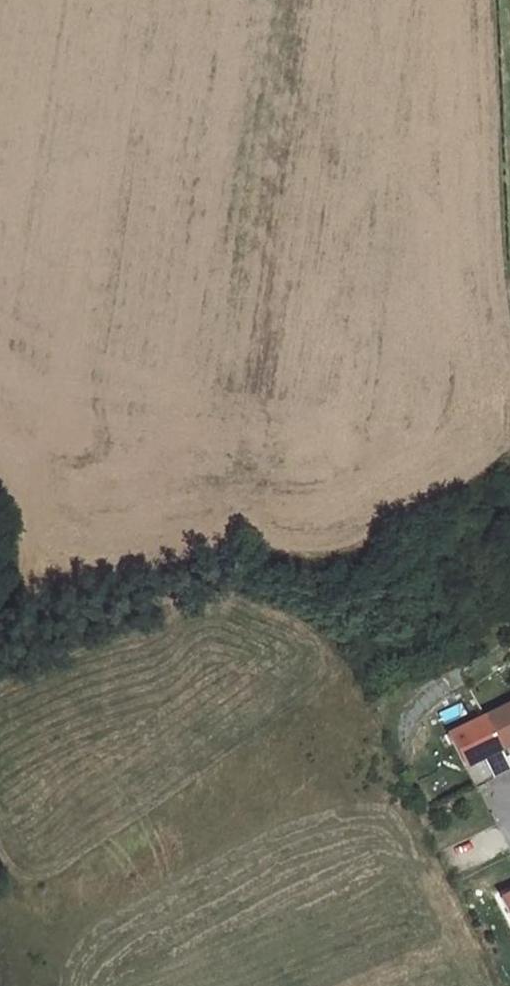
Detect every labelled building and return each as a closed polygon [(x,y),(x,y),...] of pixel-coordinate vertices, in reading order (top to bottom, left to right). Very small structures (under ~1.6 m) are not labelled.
[(483,716),(499,749),(509,743),(509,703),(483,716)] [(483,716),(448,733),(464,766),(474,761),(499,749),(483,716)] [(499,749),(509,771),(509,743),(499,749)] [(499,749),(474,761),(485,783),(509,771),(499,749)] [(501,898),(509,917),(509,893),(501,898)]
